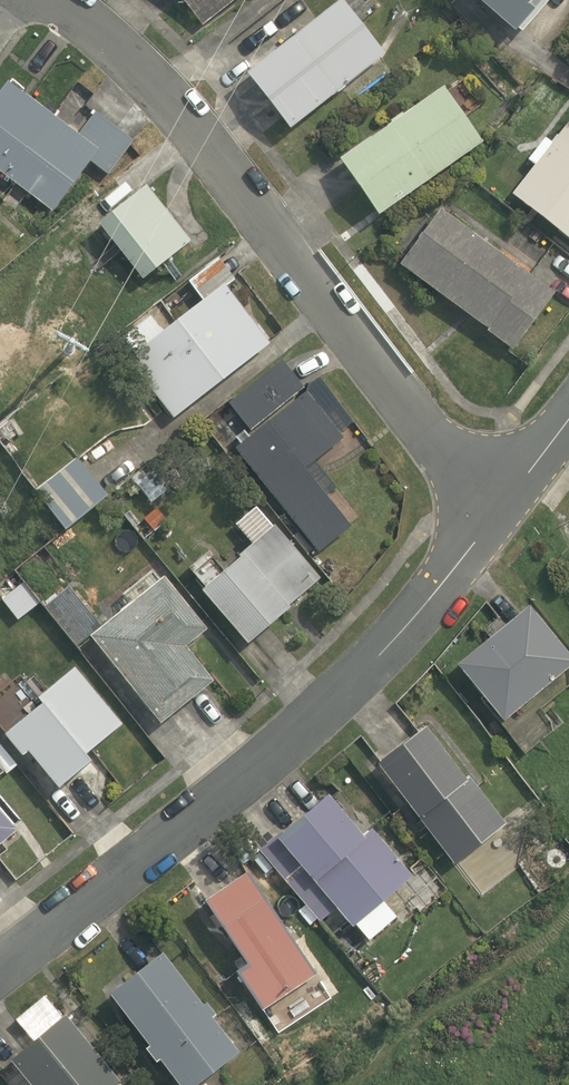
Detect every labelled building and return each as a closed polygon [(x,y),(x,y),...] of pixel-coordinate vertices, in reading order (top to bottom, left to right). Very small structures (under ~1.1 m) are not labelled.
[(236,0),(185,0),(204,26),(236,0)] [(292,128),(386,53),(343,0),(342,0),(251,73),(292,128)] [(518,30),(544,0),(483,0),(518,30)] [(135,140),(97,111),(80,134),(10,80),(0,94),(0,170),(54,212),(91,161),(109,174),(135,140)] [(445,85),(341,157),(381,215),(485,143),(445,85)] [(513,194),(568,238),(568,122),(553,142),(547,137),(529,159),(536,165),(513,194)] [(149,184),(102,223),(144,279),(194,241),(149,184)] [(556,292),(443,208),(402,263),(490,329),(488,331),(515,349),(556,292)] [(175,418),(272,342),(228,286),(237,279),(220,258),(190,281),(205,300),(165,330),(152,315),(123,338),(135,354),(129,358),(175,418)] [(252,431),(306,387),(284,358),(229,403),(252,431)] [(242,443),(236,447),(320,552),(354,525),(308,467),(346,437),(342,432),(355,422),(345,410),(346,409),(320,376),(310,383),(308,390),(251,436),(246,430),(237,437),(242,443)] [(110,495),(79,456),(36,490),(67,529),(110,495)] [(171,487),(154,467),(143,476),(140,472),(132,478),(153,503),(171,487)] [(242,557),(204,589),(250,643),(294,607),(291,604),(322,577),(276,524),(274,525),(258,506),(236,524),(254,544),(240,555),(242,557)] [(169,520),(158,507),(145,519),(156,531),(169,520)] [(103,627),(92,635),(163,723),(217,680),(188,646),(211,628),(166,575),(161,580),(154,571),(124,595),(132,604),(103,627)] [(40,604),(23,583),(3,599),(20,620),(40,604)] [(92,635),(103,627),(70,587),(46,607),(78,647),(92,635)] [(459,663),(506,721),(568,669),(568,650),(531,604),(459,663)] [(30,748),(61,785),(96,756),(91,750),(125,721),(77,664),(40,695),(45,700),(7,731),(25,752),(30,748)] [(427,723),(380,760),(457,863),(509,822),(471,774),(468,776),(427,723)] [(6,771),(8,773),(18,766),(3,748),(5,746),(0,740),(0,775),(6,771)] [(366,833),(332,791),(262,849),(322,921),(339,906),(355,925),(358,923),(371,940),(399,915),(385,899),(415,873),(374,826),(366,833)] [(20,827),(0,805),(0,845),(20,827)] [(319,973),(251,869),(208,896),(249,961),(239,968),(265,1008),(319,973)] [(242,1050),(216,1016),(220,1013),(209,999),(206,1001),(166,950),(114,990),(154,1043),(150,1046),(160,1059),(163,1056),(186,1084),(196,1084),(242,1050)] [(14,1055),(37,1084),(127,1084),(68,1011),(64,1015),(47,994),(18,1018),(34,1038),(14,1055)]
